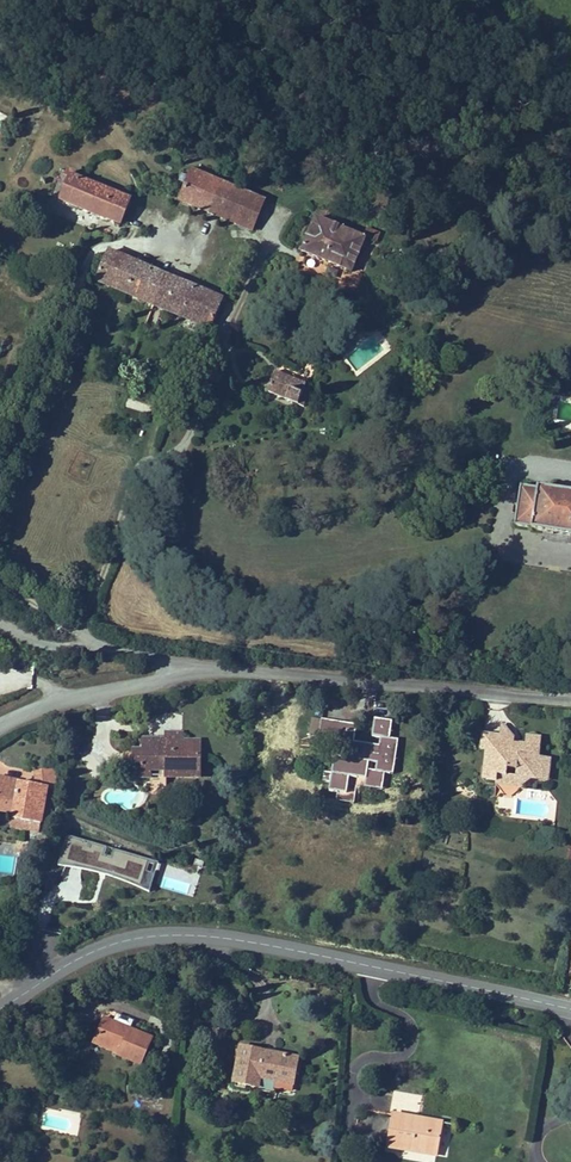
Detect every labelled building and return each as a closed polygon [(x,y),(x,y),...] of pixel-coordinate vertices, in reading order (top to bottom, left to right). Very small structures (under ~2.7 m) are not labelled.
[(67,181),(58,203),(117,228),(127,203),(70,179),(72,176),(66,173),(64,179),(67,181)] [(207,217),(220,186),(191,174),(178,205),(207,217)] [(226,189),(220,186),(207,217),(213,220),(226,189)] [(221,223),(234,192),(226,189),(213,220),(221,223)] [(263,204),(234,192),(221,223),(250,235),(263,204)] [(361,245),(311,224),(298,255),(348,277),(361,245)] [(364,237),(361,245),(374,251),(378,242),(364,237)] [(217,303),(106,256),(94,284),(206,331),(217,303)] [(298,407),(305,389),(270,376),(263,394),(298,407)] [(512,529),(529,531),(529,534),(570,540),(570,495),(535,490),(535,494),(518,491),(512,529)] [(440,638),(433,628),(419,633),(420,639),(419,646),(434,649),(440,638)] [(393,723),(375,721),(373,737),(381,738),(380,747),(355,744),(357,727),(338,725),(336,742),(346,743),(344,759),(335,758),(333,776),(324,775),(323,784),(332,786),(332,793),(338,793),(337,802),(355,805),(358,780),(368,781),(385,783),(386,774),(394,775),(398,741),(391,740),(393,723)] [(320,740),(336,742),(338,725),(322,723),(320,740)] [(511,735),(503,725),(502,734),(511,735)] [(545,776),(546,755),(534,754),(535,735),(522,734),(522,741),(510,741),(511,735),(502,734),(480,732),(478,748),(484,749),(491,749),(490,766),(483,766),(482,779),(494,780),(495,775),(505,776),(506,767),(514,768),(514,777),(525,778),(525,774),(545,776)] [(161,792),(161,781),(194,780),(193,742),(173,742),(173,747),(159,747),(159,740),(134,740),(135,752),(126,752),(126,769),(133,769),(133,781),(145,780),(146,793),(161,792)] [(490,766),(491,749),(484,749),(483,766),(490,766)] [(34,782),(53,786),(50,774),(36,777),(34,782)] [(517,785),(525,778),(514,777),(505,776),(495,775),(494,780),(494,783),(517,785)] [(9,816),(6,829),(33,836),(44,793),(50,794),(53,786),(34,782),(33,787),(0,779),(0,814),(9,816)] [(384,791),(385,783),(368,781),(367,789),(384,791)] [(149,888),(157,860),(65,833),(57,861),(149,888)] [(13,844),(10,857),(22,859),(24,846),(13,844)] [(151,1047),(105,1029),(94,1054),(141,1073),(151,1047)] [(263,1063),(239,1059),(234,1095),(258,1098),(259,1090),(275,1092),(293,1094),(297,1068),(275,1064),(274,1066),(263,1065),(263,1063)] [(292,1102),(293,1094),(275,1092),(274,1100),(292,1102)] [(444,1134),(395,1126),(389,1159),(406,1161),(439,1161),(444,1134)]
